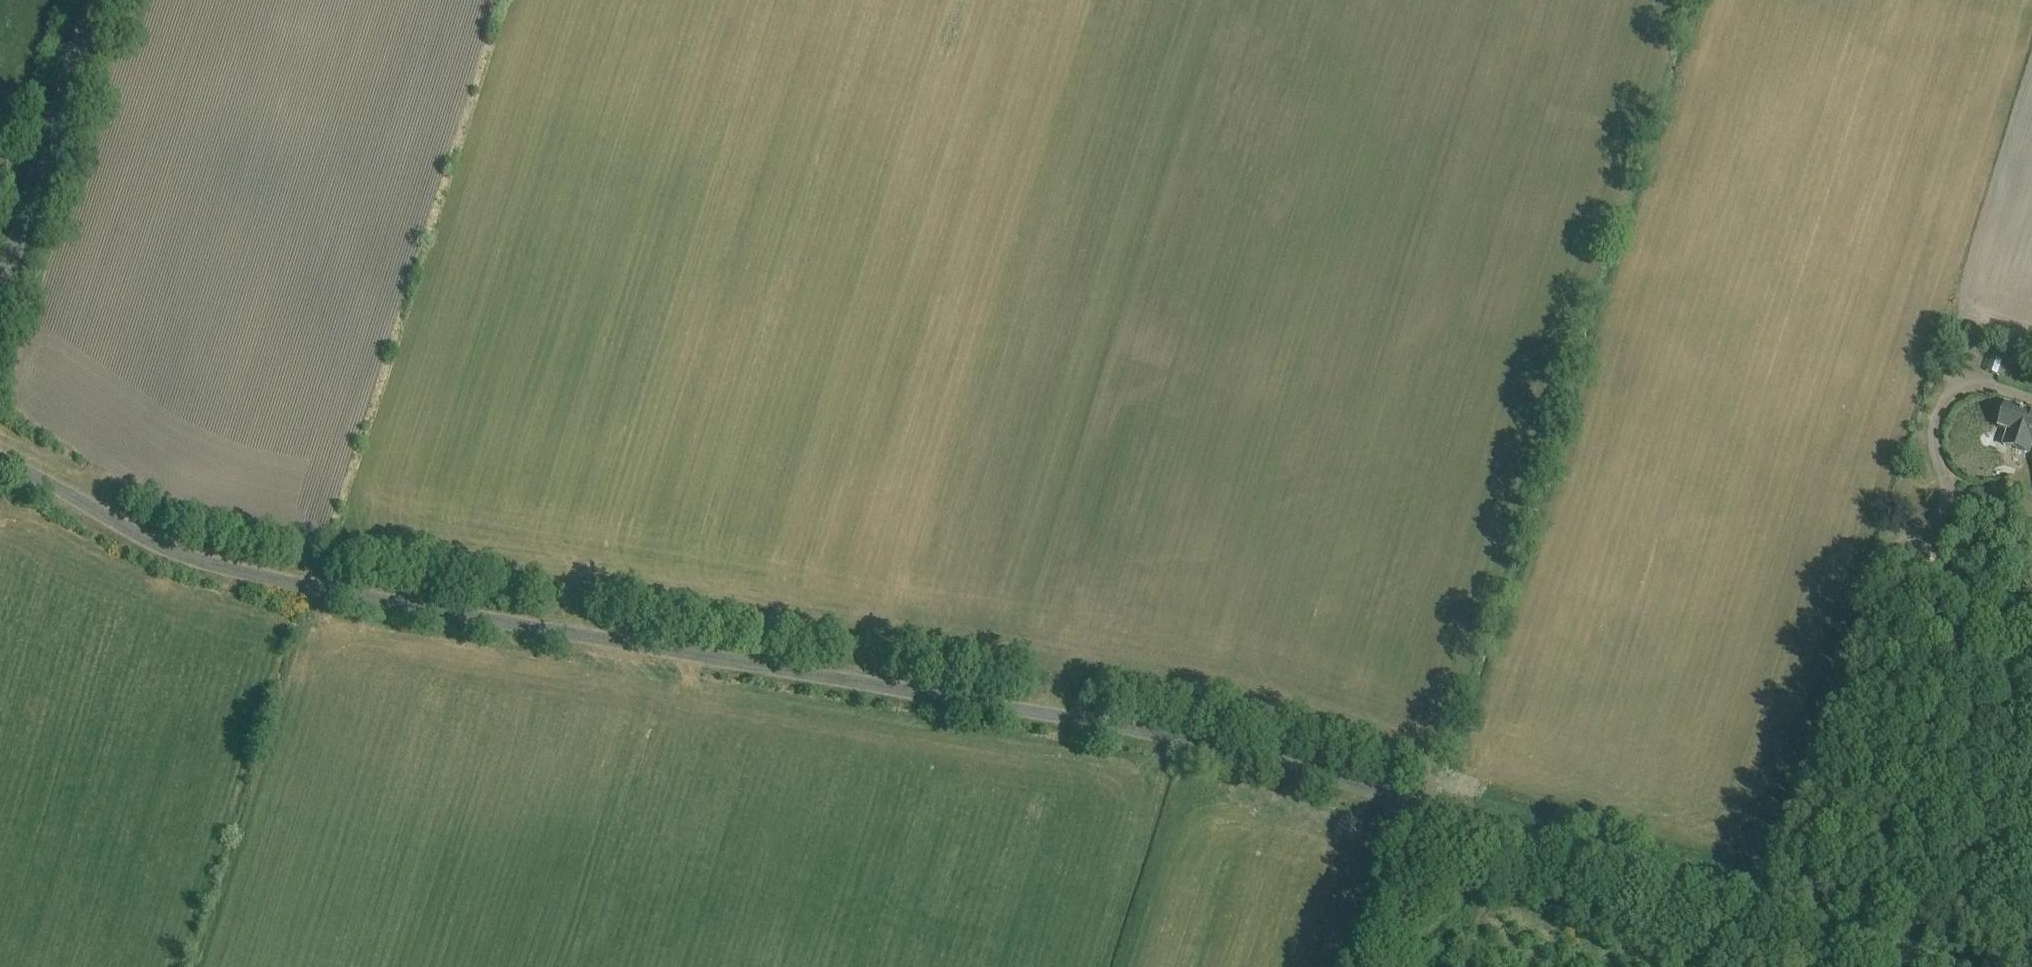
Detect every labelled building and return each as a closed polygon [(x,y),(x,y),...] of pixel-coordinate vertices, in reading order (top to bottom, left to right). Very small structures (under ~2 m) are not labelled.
[(2028,407),(2027,412),(2005,405),(1998,427),(2006,430),(2001,447),(2029,456),(2031,447),(2031,409),(2028,407)]
